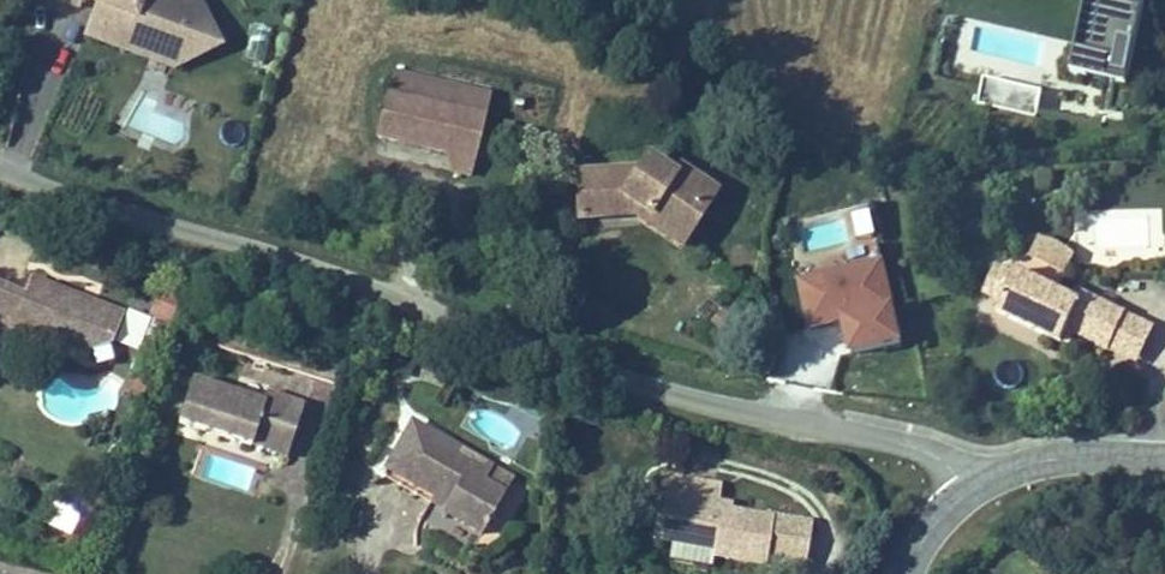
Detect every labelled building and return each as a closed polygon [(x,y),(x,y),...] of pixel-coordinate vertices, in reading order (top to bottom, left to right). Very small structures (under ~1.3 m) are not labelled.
[(84,43),(176,75),(225,54),(201,2),(195,0),(36,0),(36,2),(85,19),(87,14),(93,16),(84,43)] [(1070,77),(1125,89),(1145,0),(1102,0),(1088,64),(1074,61),(1070,77)] [(1102,0),(1088,0),(1074,61),(1088,64),(1102,0)] [(251,23),(245,61),(263,64),(269,26),(251,23)] [(1044,89),(985,76),(978,106),(1037,119),(1044,89)] [(492,104),(396,79),(380,141),(415,150),(447,158),(448,153),(477,160),(492,104)] [(472,182),(477,160),(448,153),(447,158),(454,177),(472,182)] [(583,180),(585,227),(621,227),(638,226),(645,233),(653,223),(691,251),(721,204),(683,179),(677,187),(652,170),(637,179),(583,180)] [(653,223),(645,233),(685,261),(691,251),(653,223)] [(1025,253),(1064,271),(1075,248),(1036,230),(1025,253)] [(852,353),(906,341),(886,256),(797,277),(809,326),(843,318),(852,353)] [(999,300),(1013,272),(997,265),(983,292),(999,300)] [(1078,299),(1014,268),(1013,272),(999,300),(995,310),(1067,344),(1073,332),(1107,348),(1125,311),(1082,291),(1078,299)] [(84,356),(86,351),(114,341),(125,311),(33,277),(26,296),(0,287),(0,342),(7,345),(13,329),(84,356)] [(1131,359),(1149,323),(1125,311),(1107,348),(1131,359)] [(265,400),(193,378),(179,422),(252,445),(259,424),(292,434),(302,401),(268,390),(265,400)] [(286,455),(292,434),(259,424),(252,445),(286,455)] [(495,472),(415,427),(389,473),(450,507),(445,516),(484,538),(507,497),(487,486),(495,472)] [(487,486),(507,497),(515,483),(495,472),(487,486)] [(450,507),(389,473),(385,480),(431,505),(429,508),(445,516),(450,507)] [(654,526),(673,528),(670,556),(714,562),(713,569),(748,573),(764,573),(771,523),(714,515),(680,511),(683,485),(660,482),(654,526)] [(680,511),(714,515),(717,489),(683,485),(680,511)] [(42,527),(71,537),(79,513),(50,503),(42,527)] [(772,518),(771,523),(764,573),(807,573),(813,524),(772,518)] [(673,528),(654,526),(650,553),(670,556),(673,528)]
